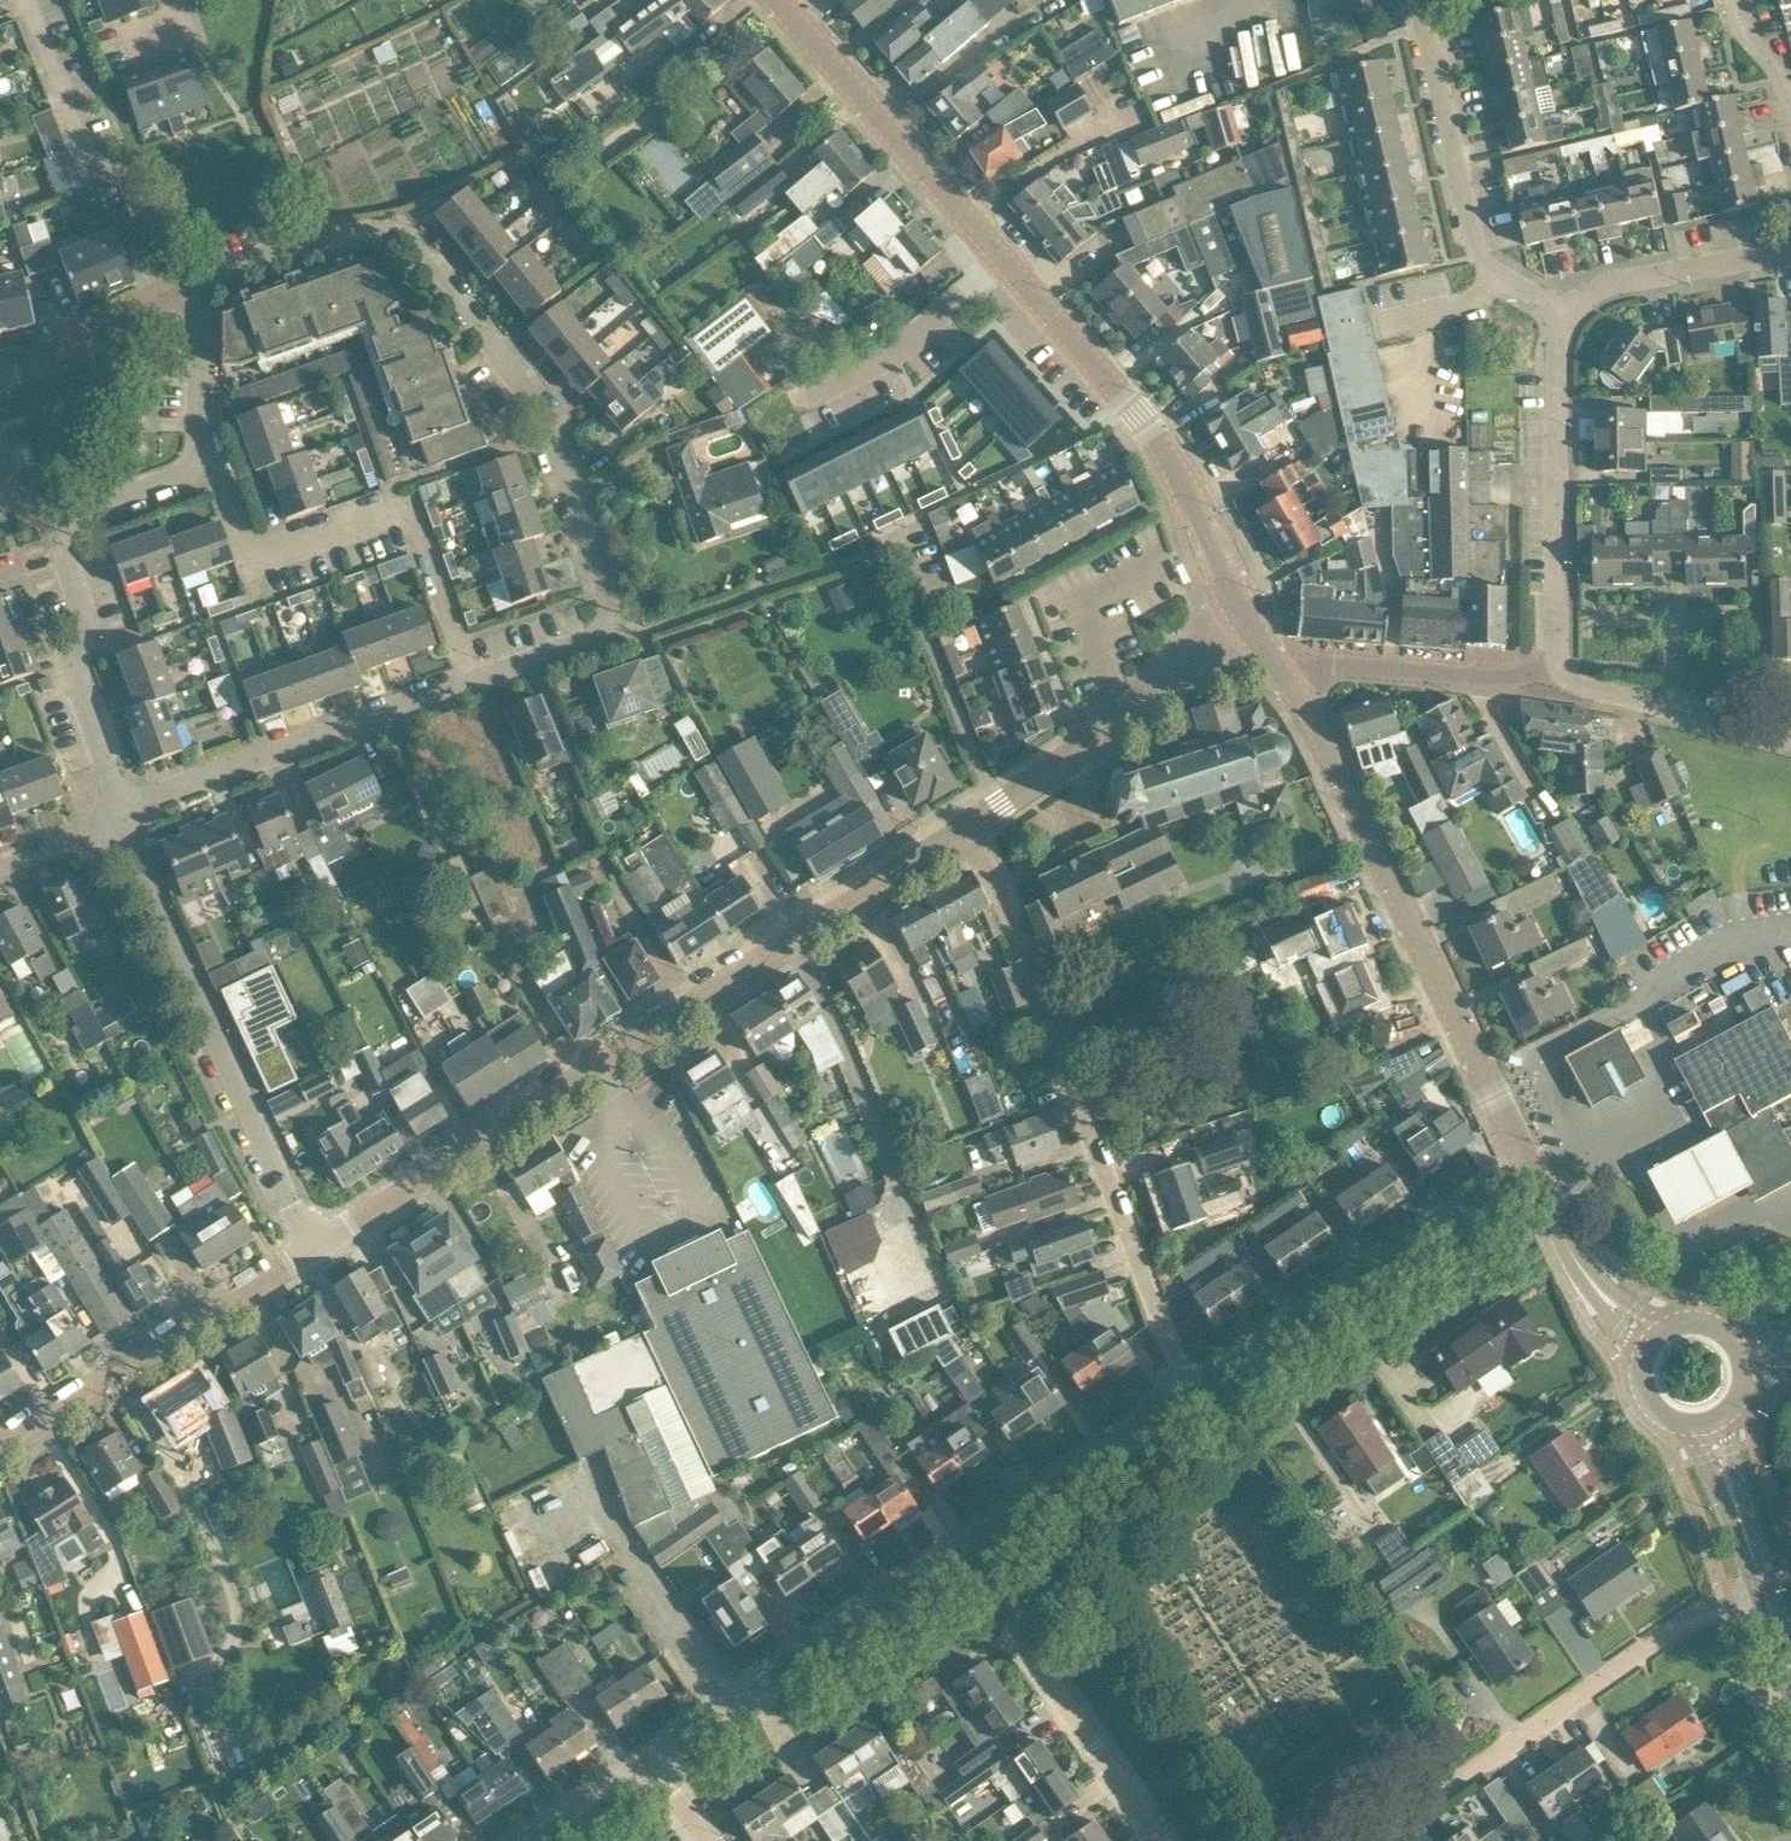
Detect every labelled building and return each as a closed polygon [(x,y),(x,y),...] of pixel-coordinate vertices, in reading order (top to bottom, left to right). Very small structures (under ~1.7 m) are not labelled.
[(108,23),(151,8),(152,9),(154,9),(151,0),(100,0),(108,23)] [(430,8),(443,2),(442,0),(426,0),(430,8)] [(637,9),(618,23),(566,62),(570,67),(550,82),(566,104),(661,33),(660,33),(684,16),(681,12),(695,0),(649,0),(637,9)] [(661,33),(662,32),(676,48),(726,3),(722,0),(695,0),(681,12),(684,16),(660,33),(661,33)] [(842,4),(862,28),(894,1),(893,0),(847,0),(842,4)] [(893,66),(924,39),(917,31),(940,12),(930,0),(926,4),(922,0),(873,41),(893,66)] [(924,39),(893,66),(912,89),(987,25),(985,23),(1013,0),(971,0),(924,39)] [(1084,0),(1090,15),(1104,9),(1101,0),(1084,0)] [(1119,25),(1186,0),(1109,0),(1119,25)] [(1338,15),(1384,7),(1383,0),(1336,0),(1338,15)] [(1782,7),(1787,24),(1790,23),(1790,0),(1781,0),(1782,7)] [(574,4),(546,25),(561,46),(590,25),(574,4)] [(1478,46),(1524,36),(1535,33),(1529,5),(1483,16),(1487,32),(1475,35),(1478,46)] [(1686,5),(1660,11),(1662,21),(1689,15),(1686,5)] [(1558,28),(1567,25),(1563,9),(1554,11),(1558,28)] [(1640,16),(1642,26),(1662,21),(1660,11),(1640,16)] [(1267,22),(1276,74),(1302,69),(1292,15),(1283,17),(1283,19),(1267,22)] [(104,30),(101,19),(88,24),(91,35),(104,30)] [(1622,20),(1606,24),(1608,33),(1624,30),(1622,20)] [(1696,38),(1693,21),(1644,32),(1650,60),(1711,46),(1708,35),(1696,38)] [(1592,37),(1608,33),(1606,24),(1589,27),(1592,37)] [(1561,44),(1571,42),(1567,25),(1558,28),(1561,44)] [(1115,55),(1099,30),(1058,56),(1073,80),(1115,55)] [(1524,36),(1478,46),(1480,57),(1492,54),(1495,70),(1530,62),(1524,36)] [(1615,49),(1613,40),(1596,44),(1598,53),(1615,49)] [(1589,45),(1572,49),(1575,59),(1591,55),(1589,45)] [(1656,87),(1671,84),(1705,76),(1701,60),(1713,57),(1711,46),(1650,60),(1656,87)] [(680,63),(669,49),(635,80),(647,93),(680,63)] [(773,121),(805,93),(767,49),(734,77),(773,121)] [(173,114),(180,112),(208,102),(193,59),(194,59),(194,57),(158,69),(173,114)] [(1530,62),(1495,70),(1499,86),(1487,88),(1490,100),(1551,85),(1544,58),(1530,62)] [(1330,73),(1338,107),(1390,95),(1382,61),(1330,73)] [(981,63),(927,107),(955,141),(980,120),(966,103),(994,79),(981,63)] [(167,117),(173,114),(158,69),(122,82),(123,84),(124,83),(139,126),(167,117)] [(1709,91),(1705,76),(1671,84),(1677,111),(1701,106),(1701,105),(1723,100),(1723,99),(1720,88),(1709,91)] [(1612,82),(1603,84),(1607,101),(1616,99),(1612,82)] [(1047,103),(1063,128),(1093,110),(1077,84),(1047,103)] [(1597,103),(1607,101),(1603,84),(1594,86),(1597,103)] [(1508,124),(1542,116),(1557,112),(1551,85),(1490,100),(1492,111),(1504,108),(1508,124)] [(1275,92),(1278,106),(1290,103),(1286,88),(1275,92)] [(1017,89),(987,115),(999,130),(1001,128),(1001,129),(1034,111),(1035,111),(1017,89)] [(1342,125),(1346,141),(1398,129),(1390,95),(1338,107),(1338,108),(1343,107),(1346,124),(1342,125)] [(1701,106),(1707,132),(1753,121),(1750,110),(1738,113),(1735,96),(1723,99),(1723,100),(1701,105),(1701,106)] [(1198,97),(1165,114),(1169,122),(1202,105),(1198,97)] [(1620,115),(1616,99),(1607,101),(1611,117),(1620,115)] [(1597,103),(1601,119),(1611,117),(1607,101),(1597,103)] [(1278,106),(1282,120),(1293,117),(1290,103),(1278,106)] [(1200,114),(1184,120),(1189,133),(1203,128),(1210,153),(1240,146),(1230,107),(1200,115),(1200,114)] [(52,110),(32,117),(38,131),(57,123),(52,110)] [(999,130),(968,150),(987,179),(1020,157),(1012,144),(1044,127),(1034,111),(1001,129),(1001,128),(999,130)] [(173,115),(166,117),(170,126),(183,122),(179,112),(173,115)] [(1564,125),(1545,129),(1542,116),(1508,124),(1511,139),(1500,142),(1502,154),(1568,139),(1564,125)] [(1644,129),(1659,125),(1657,116),(1641,119),(1644,129)] [(1297,134),(1293,117),(1282,120),(1286,137),(1297,134)] [(1644,129),(1641,119),(1625,123),(1627,133),(1644,129)] [(1693,135),(1699,162),(1713,159),(1747,151),(1744,135),(1755,132),(1753,121),(1707,132),(1693,135)] [(183,122),(170,126),(173,136),(186,131),(183,122)] [(1178,122),(1131,140),(1141,166),(1188,147),(1178,122)] [(1405,163),(1398,129),(1346,141),(1346,142),(1350,141),(1354,158),(1350,159),(1354,176),(1358,175),(1405,163)] [(785,194),(794,205),(856,152),(839,132),(809,158),(817,167),(785,194)] [(1286,137),(1290,154),(1301,151),(1297,134),(1286,137)] [(751,135),(703,171),(721,196),(769,160),(751,135)] [(1616,135),(1589,141),(1592,151),(1595,166),(1599,165),(1605,148),(1608,147),(1615,156),(1621,155),(1616,135)] [(1116,141),(1101,147),(1100,147),(1117,191),(1133,185),(1116,141)] [(1592,151),(1589,141),(1573,145),(1575,155),(1592,151)] [(1663,142),(1653,144),(1657,161),(1667,158),(1663,142)] [(1171,188),(1187,226),(1252,200),(1256,198),(1289,190),(1277,143),(1240,160),(1171,188)] [(1551,150),(1535,154),(1538,163),(1554,160),(1551,150)] [(1305,169),(1301,151),(1290,154),(1294,172),(1305,169)] [(1747,151),(1713,159),(1699,162),(1705,189),(1719,185),(1765,175),(1763,164),(1751,166),(1747,151)] [(856,152),(794,205),(804,216),(835,189),(844,198),(874,172),(856,152)] [(1539,170),(1538,163),(1535,154),(1504,161),(1508,177),(1539,170)] [(524,156),(508,164),(513,173),(528,166),(524,156)] [(1413,197),(1405,163),(1358,175),(1362,192),(1357,193),(1361,210),(1366,209),(1413,197)] [(773,166),(730,198),(743,215),(786,183),(773,166)] [(1654,229),(1666,226),(1652,168),(1628,173),(1631,186),(1627,187),(1635,221),(1651,217),(1654,229)] [(75,169),(50,180),(55,194),(58,200),(84,190),(75,169)] [(1294,172),(1298,190),(1310,187),(1305,169),(1294,172)] [(1719,185),(1725,212),(1725,213),(1760,205),(1756,188),(1768,186),(1765,175),(1719,185)] [(1663,181),(1666,197),(1676,196),(1672,179),(1663,181)] [(1062,185),(1051,195),(1039,180),(1009,205),(1034,235),(1062,210),(1079,205),(1062,185)] [(529,190),(539,203),(548,195),(538,182),(529,190)] [(1566,237),(1582,233),(1574,199),(1561,202),(1556,183),(1543,186),(1558,251),(1569,248),(1566,237)] [(1543,186),(1529,189),(1533,208),(1520,211),(1527,245),(1544,242),(1546,254),(1558,251),(1543,186)] [(1314,204),(1310,187),(1298,190),(1302,206),(1314,204)] [(1620,224),(1635,221),(1627,187),(1601,193),(1611,239),(1622,236),(1620,224)] [(452,237),(483,212),(465,190),(435,215),(452,237)] [(1266,290),(1312,279),(1289,190),(1256,198),(1252,200),(1187,226),(1194,242),(1210,280),(1250,263),(1262,292),(1266,290)] [(1062,210),(1034,235),(1059,264),(1089,239),(1073,220),(1094,216),(1096,219),(1123,208),(1115,191),(1079,205),(1062,210)] [(871,256),(872,257),(910,224),(905,218),(910,214),(892,193),(856,224),(878,250),(871,256)] [(1601,193),(1574,199),(1582,233),(1597,230),(1600,241),(1611,239),(1601,193)] [(1684,194),(1676,196),(1666,197),(1673,225),(1690,221),(1684,194)] [(559,208),(548,195),(539,203),(550,216),(559,208)] [(1421,231),(1413,197),(1366,209),(1370,226),(1365,227),(1369,244),(1373,243),(1421,231)] [(1302,206),(1306,223),(1318,220),(1314,204),(1302,206)] [(138,235),(127,208),(113,214),(123,241),(138,235)] [(452,237),(470,259),(501,233),(483,212),(452,237)] [(915,219),(910,224),(872,257),(873,256),(900,288),(943,251),(915,219)] [(765,273),(797,249),(817,233),(807,220),(777,242),(756,258),(765,273)] [(817,233),(797,249),(806,262),(845,233),(835,220),(817,233)] [(1322,237),(1318,220),(1306,223),(1310,240),(1322,237)] [(564,232),(574,245),(583,238),(573,225),(564,232)] [(1194,242),(1187,226),(1115,257),(1115,258),(1116,257),(1122,269),(1093,295),(1110,315),(1114,312),(1135,337),(1149,325),(1150,327),(1154,323),(1164,334),(1186,315),(1175,302),(1164,312),(1128,269),(1194,242)] [(113,228),(85,239),(107,294),(135,283),(113,228)] [(1429,265),(1421,231),(1373,243),(1377,260),(1373,261),(1376,277),(1429,265)] [(518,254),(501,233),(470,259),(487,279),(518,254)] [(1310,240),(1314,257),(1326,254),(1322,237),(1310,240)] [(594,251),(583,238),(574,245),(585,258),(594,251)] [(107,294),(85,239),(57,250),(79,305),(107,294)] [(49,240),(34,244),(43,272),(58,267),(49,240)] [(43,272),(34,244),(20,249),(29,277),(43,272)] [(493,276),(511,297),(542,272),(524,249),(518,254),(487,279),(488,281),(493,276)] [(1330,271),(1326,254),(1314,257),(1318,273),(1330,271)] [(419,443),(427,464),(448,457),(449,461),(487,447),(480,428),(473,430),(446,353),(440,355),(427,321),(400,330),(395,318),(390,320),(388,314),(402,302),(368,261),(322,277),(320,271),(249,296),(251,303),(222,313),(222,366),(241,366),(339,331),(340,335),(371,324),(376,339),(370,341),(378,365),(382,363),(411,446),(419,443)] [(1334,287),(1330,271),(1318,273),(1322,290),(1334,287)] [(559,293),(542,272),(511,297),(528,319),(559,293)] [(5,332),(34,325),(22,274),(0,279),(0,310),(5,332)] [(605,281),(616,294),(624,288),(613,275),(605,281)] [(1320,315),(1316,299),(1312,279),(1266,290),(1262,292),(1241,297),(1241,298),(1244,308),(1258,363),(1283,356),(1275,326),(1320,315)] [(635,301),(624,288),(616,294),(626,308),(635,301)] [(1333,389),(1334,389),(1338,403),(1337,404),(1342,423),(1347,443),(1361,506),(1377,506),(1390,506),(1388,451),(1400,451),(1361,288),(1316,299),(1320,315),(1329,354),(1326,355),(1329,365),(1327,366),(1333,389)] [(742,297),(685,341),(715,380),(773,336),(742,297)] [(816,299),(802,310),(808,318),(822,323),(826,312),(816,299)] [(1790,333),(1788,302),(1758,303),(1762,360),(1781,359),(1784,406),(1790,405),(1790,333)] [(578,326),(560,304),(528,330),(546,352),(578,326)] [(1731,305),(1689,312),(1696,359),(1717,356),(1715,345),(1736,341),(1736,342),(1752,339),(1747,309),(1732,311),(1731,305)] [(640,324),(651,337),(659,331),(648,318),(640,324)] [(1290,348),(1321,341),(1316,322),(1285,330),(1290,348)] [(1625,322),(1603,352),(1598,359),(1607,366),(1601,374),(1605,383),(1612,388),(1621,389),(1627,381),(1633,385),(1657,352),(1666,351),(1669,367),(1685,364),(1678,326),(1655,331),(1648,339),(1625,322)] [(546,352),(564,373),(595,347),(578,326),(546,352)] [(1156,360),(1183,391),(1191,401),(1210,384),(1202,374),(1229,351),(1218,338),(1207,348),(1191,330),(1156,360)] [(669,345),(659,331),(651,337),(661,351),(669,345)] [(974,394),(1009,363),(993,345),(959,376),(974,394)] [(686,346),(669,359),(676,368),(693,355),(686,346)] [(612,368),(595,347),(564,373),(580,394),(612,368)] [(232,393),(238,411),(358,368),(352,350),(232,393)] [(990,412),(1025,382),(1009,363),(974,394),(990,412)] [(587,391),(604,411),(635,386),(617,364),(612,368),(580,394),(581,395),(587,391)] [(1310,397),(1333,389),(1327,366),(1304,371),(1310,397)] [(637,384),(635,386),(604,411),(622,433),(663,399),(666,376),(658,367),(637,384)] [(397,477),(360,372),(349,376),(386,481),(397,477)] [(1025,382),(990,412),(1007,431),(1042,401),(1025,382)] [(1217,445),(1285,405),(1276,392),(1257,403),(1249,391),(1202,419),(1217,445)] [(739,407),(729,394),(718,403),(725,412),(739,407)] [(342,413),(352,409),(347,396),(338,399),(342,413)] [(1682,413),(1682,397),(1652,397),(1652,413),(1682,413)] [(1042,401),(1007,431),(1022,448),(1056,417),(1042,401)] [(1298,427),(1308,443),(1342,423),(1337,404),(1298,427)] [(275,405),(237,418),(247,445),(285,432),(275,405)] [(1217,445),(1233,471),(1280,444),(1272,431),(1293,419),(1285,405),(1217,445)] [(914,406),(891,418),(912,458),(935,446),(914,406)] [(356,421),(352,409),(342,413),(346,424),(356,421)] [(936,409),(928,413),(934,426),(942,422),(936,409)] [(1598,411),(1598,441),(1647,441),(1647,411),(1598,411)] [(891,418),(869,430),(890,470),(912,458),(891,418)] [(1347,443),(1342,423),(1308,443),(1318,460),(1347,443)] [(668,451),(700,545),(730,534),(727,524),(764,512),(747,463),(709,476),(705,464),(697,467),(684,429),(665,436),(670,450),(668,451)] [(868,481),(890,470),(869,430),(847,442),(868,481)] [(256,472),(267,468),(305,454),(305,453),(294,457),(285,432),(247,445),(256,472)] [(945,449),(954,444),(948,432),(939,436),(945,449)] [(1647,471),(1647,441),(1598,441),(1598,472),(1647,471)] [(847,442),(825,453),(846,493),(868,481),(847,442)] [(960,457),(954,444),(945,449),(951,461),(960,457)] [(361,465),(370,462),(365,448),(356,452),(361,465)] [(1468,487),(1467,453),(1467,449),(1400,451),(1388,451),(1390,506),(1410,506),(1413,580),(1405,580),(1400,646),(1465,651),(1465,646),(1466,581),(1469,581),(1468,506),(1468,497),(1468,487)] [(825,453),(803,464),(824,504),(846,493),(825,453)] [(1488,453),(1467,453),(1468,487),(1489,487),(1488,453)] [(305,454),(267,468),(277,494),(315,481),(305,454)] [(524,482),(515,456),(476,469),(486,496),(524,482)] [(1787,459),(1763,460),(1764,474),(1787,474),(1787,459)] [(1140,504),(1117,463),(1098,473),(1091,460),(1083,465),(1090,478),(1092,476),(1115,518),(1140,504)] [(1271,537),(1309,514),(1304,506),(1325,493),(1314,473),(1309,476),(1300,461),(1261,484),(1273,504),(1258,513),(1271,537)] [(374,473),(370,462),(361,465),(365,476),(374,473)] [(824,504),(803,464),(779,477),(800,517),(824,504)] [(969,464),(958,474),(964,480),(975,471),(969,464)] [(1652,484),(1683,484),(1682,469),(1652,469),(1652,484)] [(1059,478),(1066,491),(1068,490),(1090,531),(1115,518),(1092,476),(1090,478),(1074,486),(1067,473),(1059,478)] [(1787,474),(1764,474),(1765,512),(1788,511),(1787,474)] [(315,481),(277,494),(286,520),(324,507),(315,481)] [(495,523),(534,509),(524,482),(486,496),(495,523)] [(1625,485),(1611,485),(1611,494),(1625,494),(1625,485)] [(1044,503),(1066,544),(1090,531),(1068,490),(1066,491),(1049,500),(1043,487),(1035,491),(1042,504),(1044,503)] [(943,488),(930,494),(935,503),(948,496),(943,488)] [(935,503),(930,494),(917,501),(922,510),(935,503)] [(1010,505),(1017,517),(1019,516),(1042,557),(1066,544),(1044,503),(1042,504),(1025,513),(1018,500),(1010,505)] [(424,504),(429,517),(438,513),(433,501),(424,504)] [(1719,586),(1747,585),(1747,553),(1757,553),(1756,504),(1751,504),(1744,513),(1744,537),(1718,538),(1719,586)] [(1341,536),(1347,546),(1369,537),(1361,506),(1341,520),(1336,512),(1320,521),(1315,524),(1309,514),(1271,537),(1286,561),(1318,542),(1321,547),(1341,536)] [(1466,581),(1465,646),(1504,649),(1504,640),(1506,640),(1506,636),(1504,636),(1505,506),(1468,506),(1469,581),(1466,581)] [(1654,586),(1654,574),(1672,574),(1672,538),(1672,521),(1671,508),(1663,508),(1658,514),(1658,521),(1653,521),(1654,539),(1625,539),(1626,586),(1654,586)] [(543,536),(534,509),(495,523),(504,548),(493,552),(493,553),(532,540),(543,536)] [(897,510),(884,516),(889,525),(901,518),(897,510)] [(442,525),(438,513),(429,517),(433,529),(442,525)] [(996,529),(1018,570),(1042,557),(1019,516),(1017,517),(1002,526),(995,513),(987,517),(994,530),(996,529)] [(876,532),(889,525),(884,516),(871,523),(876,532)] [(944,557),(950,572),(979,559),(987,573),(993,584),(1018,570),(996,529),(994,530),(987,517),(986,518),(987,520),(970,529),(976,540),(971,542),(973,545),(944,557)] [(1672,538),(1672,574),(1689,574),(1689,586),(1719,586),(1718,538),(1690,538),(1690,521),(1672,521),(1672,538)] [(220,523),(194,532),(208,570),(234,561),(220,523)] [(1603,526),(1596,526),(1579,526),(1579,554),(1596,554),(1596,586),(1626,586),(1625,539),(1606,539),(1607,530),(1603,526)] [(180,580),(208,570),(194,532),(168,541),(164,530),(163,531),(176,569),(180,580)] [(853,530),(840,537),(845,546),(858,539),(853,530)] [(163,531),(139,539),(151,578),(176,569),(163,531)] [(845,546),(840,537),(828,544),(832,552),(845,546)] [(1302,586),(1297,638),(1384,646),(1388,608),(1377,567),(1369,537),(1347,546),(1348,547),(1344,549),(1349,575),(1320,572),(1318,587),(1302,586)] [(139,539),(110,549),(124,587),(151,578),(139,539)] [(503,579),(541,566),(532,540),(493,553),(503,579)] [(443,556),(447,568),(456,565),(452,552),(443,556)] [(402,568),(414,564),(411,554),(399,559),(402,568)] [(950,572),(956,586),(987,573),(979,559),(950,572)] [(456,565),(447,568),(451,580),(461,577),(456,565)] [(550,592),(541,566),(503,579),(512,605),(550,592)] [(363,572),(351,576),(354,585),(367,581),(363,572)] [(354,585),(351,576),(339,580),(342,590),(354,585)] [(1790,660),(1790,582),(1776,582),(1776,581),(1770,581),(1772,661),(1790,660)] [(845,583),(827,590),(834,608),(852,601),(845,583)] [(311,590),(299,595),(302,604),(314,599),(311,590)] [(16,623),(21,621),(11,592),(0,596),(0,628),(16,623)] [(302,604),(299,595),(287,599),(290,608),(302,604)] [(231,600),(219,604),(222,613),(234,609),(231,600)] [(210,618),(222,613),(219,604),(206,608),(210,618)] [(973,622),(983,648),(1027,631),(1017,605),(973,622)] [(436,646),(422,608),(396,617),(409,655),(436,646)] [(263,618),(259,609),(247,613),(250,622),(263,618)] [(176,611),(163,615),(166,625),(179,620),(176,611)] [(473,611),(463,614),(468,627),(477,623),(473,611)] [(250,622),(247,613),(235,617),(238,627),(250,622)] [(155,629),(166,625),(163,615),(151,619),(155,629)] [(383,664),(409,655),(396,617),(370,626),(383,664)] [(25,647),(16,623),(0,628),(0,656),(25,647)] [(357,674),(383,664),(370,626),(343,636),(347,647),(357,674)] [(1037,657),(1027,631),(983,648),(993,673),(1037,657)] [(211,652),(220,649),(216,636),(207,640),(211,652)] [(117,656),(127,682),(165,668),(156,642),(117,656)] [(948,661),(958,658),(952,643),(943,646),(948,661)] [(26,676),(34,673),(25,647),(0,656),(0,686),(26,676)] [(347,647),(321,656),(335,695),(361,685),(357,674),(347,647)] [(225,661),(220,649),(211,652),(216,664),(225,661)] [(309,704),(335,695),(321,656),(295,666),(309,704)] [(993,673),(1003,700),(1047,683),(1037,657),(993,673)] [(958,658),(948,661),(955,678),(964,674),(958,658)] [(640,663),(637,664),(594,679),(602,702),(598,703),(608,731),(635,721),(634,717),(656,709),(640,663)] [(282,713),(309,704),(295,666),(269,675),(282,713)] [(175,694),(165,668),(127,682),(136,708),(175,694)] [(256,723),(282,713),(269,675),(242,685),(256,723)] [(43,693),(54,688),(49,677),(38,681),(43,693)] [(31,693),(28,683),(16,688),(19,697),(31,693)] [(1057,710),(1047,683),(1003,700),(1014,727),(1018,725),(1028,751),(1055,732),(1047,714),(1057,710)] [(230,704),(239,701),(235,689),(226,692),(230,704)] [(125,712),(134,739),(173,725),(164,701),(176,697),(175,694),(136,708),(125,712)] [(962,697),(969,713),(978,710),(972,694),(962,697)] [(540,698),(538,699),(537,696),(522,702),(523,705),(507,712),(519,742),(514,744),(522,763),(527,761),(529,765),(536,762),(540,772),(559,764),(555,754),(562,752),(540,698)] [(1355,748),(1362,771),(1396,760),(1419,805),(1440,794),(1414,743),(1409,746),(1405,732),(1399,734),(1388,697),(1340,712),(1351,749),(1355,748)] [(1182,716),(1177,718),(1182,731),(1186,729),(1190,744),(1124,765),(1125,768),(1121,768),(1119,768),(1116,769),(1114,771),(1112,773),(1111,775),(1110,778),(1110,782),(1111,784),(1112,786),(1113,788),(1114,789),(1105,792),(1105,793),(1103,794),(1112,819),(1114,819),(1114,820),(1122,817),(1122,818),(1123,820),(1123,821),(1124,822),(1126,823),(1127,824),(1129,824),(1130,823),(1132,823),(1133,821),(1134,820),(1141,818),(1145,830),(1155,828),(1196,815),(1197,820),(1213,815),(1212,810),(1237,802),(1245,826),(1275,816),(1286,851),(1302,845),(1294,817),(1284,820),(1282,814),(1293,811),(1285,784),(1283,785),(1278,769),(1281,768),(1283,766),(1286,764),(1287,761),(1289,758),(1289,755),(1289,752),(1289,749),(1287,746),(1286,744),(1284,742),(1282,740),(1280,739),(1278,738),(1275,737),(1272,737),(1275,735),(1276,732),(1276,729),(1276,728),(1276,726),(1274,723),(1272,722),(1271,721),(1268,720),(1266,720),(1264,720),(1259,705),(1235,712),(1230,698),(1192,711),(1192,712),(1182,715),(1182,716)] [(1432,763),(1442,781),(1445,779),(1454,799),(1480,787),(1496,814),(1524,798),(1488,734),(1476,740),(1454,698),(1416,718),(1438,760),(1432,763)] [(243,713),(239,701),(230,704),(234,717),(243,713)] [(1566,798),(1584,797),(1580,748),(1560,744),(1566,708),(1520,702),(1526,740),(1538,741),(1537,753),(1564,757),(1566,798)] [(848,704),(827,716),(829,719),(842,741),(854,762),(855,763),(876,751),(867,737),(848,704)] [(1604,795),(1601,742),(1589,742),(1593,712),(1566,708),(1560,744),(1580,748),(1584,797),(1604,795)] [(986,710),(970,716),(976,732),(984,729),(989,718),(986,710)] [(688,717),(676,724),(690,748),(702,740),(688,717)] [(883,743),(879,746),(887,759),(891,766),(895,774),(893,775),(902,791),(905,789),(914,804),(928,796),(931,801),(954,787),(942,767),(949,763),(940,747),(933,751),(924,737),(916,724),(883,743)] [(182,752),(173,725),(134,739),(144,765),(182,752)] [(842,741),(816,757),(828,778),(854,762),(842,741)] [(755,821),(780,807),(743,742),(718,757),(755,821)] [(1654,806),(1678,795),(1659,751),(1635,761),(1654,806)] [(63,796),(49,758),(23,767),(37,806),(63,796)] [(363,759),(335,773),(353,811),(370,803),(378,818),(403,806),(391,781),(377,788),(363,759)] [(578,762),(564,768),(578,802),(592,796),(578,762)] [(706,801),(725,833),(736,826),(750,818),(737,794),(734,795),(716,764),(696,776),(709,799),(706,801)] [(37,806),(23,767),(0,776),(0,785),(11,815),(37,806)] [(306,823),(321,855),(327,865),(353,852),(337,819),(353,811),(335,773),(306,787),(321,816),(306,823)] [(11,815),(0,785),(0,831),(15,826),(11,815)] [(305,858),(279,796),(248,809),(265,850),(282,842),(291,864),(305,858)] [(598,798),(585,804),(594,822),(607,816),(606,814),(598,798)] [(840,799),(786,831),(794,846),(814,878),(816,881),(884,840),(883,838),(865,807),(864,805),(849,814),(840,799)] [(752,853),(766,845),(750,818),(736,826),(752,853)] [(1600,852),(1620,840),(1606,818),(1586,830),(1600,852)] [(226,819),(195,832),(213,875),(228,869),(233,879),(248,872),(226,819)] [(1423,838),(1455,900),(1487,883),(1454,821),(1423,838)] [(1025,908),(1044,953),(1067,943),(1059,922),(1118,894),(1125,910),(1182,883),(1155,828),(1145,830),(1040,880),(1049,898),(1025,908)] [(195,832),(164,845),(186,899),(201,892),(204,899),(220,892),(213,875),(195,832)] [(637,871),(623,880),(637,901),(649,920),(657,933),(656,934),(676,965),(726,933),(705,901),(701,895),(671,848),(662,833),(637,849),(647,864),(637,871)] [(1567,867),(1590,915),(1620,898),(1586,843),(1557,857),(1563,869),(1567,867)] [(422,844),(415,861),(432,868),(439,851),(422,844)] [(321,855),(308,861),(323,892),(337,885),(327,865),(321,855)] [(265,910),(282,901),(265,869),(248,878),(265,910)] [(487,869),(470,877),(489,918),(506,911),(487,869)] [(563,870),(537,881),(543,896),(569,885),(568,882),(563,870)] [(590,872),(568,882),(569,885),(575,899),(597,889),(590,872)] [(908,906),(929,940),(937,936),(951,962),(972,950),(969,940),(981,933),(985,943),(1001,935),(989,908),(971,872),(908,906)] [(58,883),(44,889),(66,941),(106,923),(99,906),(90,884),(88,885),(89,885),(81,889),(78,878),(67,873),(56,877),(58,883)] [(734,873),(701,895),(705,901),(726,933),(727,932),(726,931),(760,909),(741,878),(738,880),(734,873)] [(1554,873),(1505,897),(1512,912),(1561,888),(1554,873)] [(555,960),(532,974),(575,1041),(619,1013),(618,1012),(621,1010),(602,965),(581,912),(575,899),(569,885),(543,896),(563,943),(550,952),(555,960)] [(1688,917),(1718,899),(1712,889),(1682,906),(1688,917)] [(1341,1019),(1380,1002),(1362,962),(1359,964),(1353,951),(1368,944),(1350,904),(1312,921),(1314,925),(1307,928),(1301,913),(1261,931),(1278,968),(1305,956),(1313,976),(1320,973),(1341,1019)] [(20,982),(35,974),(38,980),(55,971),(19,906),(9,912),(5,905),(0,908),(0,946),(20,982)] [(595,906),(581,912),(602,965),(606,963),(629,999),(658,980),(628,934),(612,944),(595,906)] [(923,944),(929,940),(908,906),(903,909),(889,917),(920,968),(933,960),(923,944)] [(1505,914),(1470,930),(1488,968),(1541,943),(1541,942),(1534,945),(1524,924),(1512,930),(1505,914)] [(1584,938),(1537,961),(1544,977),(1592,954),(1584,938)] [(267,946),(254,952),(234,962),(243,980),(275,964),(267,946)] [(835,961),(833,962),(861,1007),(862,1006),(858,1000),(872,991),(876,998),(897,985),(872,946),(859,954),(855,948),(852,950),(847,947),(834,955),(835,961)] [(297,1020),(272,966),(243,980),(221,991),(222,993),(224,992),(223,991),(242,981),(255,1007),(241,1013),(244,1020),(237,1023),(236,1023),(237,1024),(240,1029),(239,1030),(268,1092),(269,1094),(297,1081),(274,1031),(297,1020)] [(1027,1005),(1013,967),(991,975),(1005,1013),(1027,1005)] [(935,1008),(958,997),(957,995),(945,970),(922,981),(935,1008)] [(406,992),(424,1020),(451,1003),(433,974),(406,992)] [(844,1061),(820,1013),(796,977),(772,993),(795,1029),(810,1051),(817,1075),(844,1061)] [(1536,979),(1501,995),(1520,1033),(1572,1008),(1572,1007),(1565,1010),(1555,989),(1543,995),(1536,979)] [(480,984),(463,992),(476,1019),(493,1011),(480,984)] [(1783,1129),(1772,1107),(1790,1097),(1790,1037),(1763,985),(1744,996),(1756,1018),(1677,1060),(1717,1136),(1721,1135),(1730,1152),(1734,1150),(1758,1196),(1790,1179),(1790,1143),(1790,1142),(1783,1129)] [(958,997),(965,1012),(972,1025),(988,1017),(973,987),(957,995),(958,997)] [(108,1041),(102,1030),(94,1016),(80,991),(63,1000),(78,1026),(72,1029),(85,1054),(108,1041)] [(756,1054),(795,1029),(772,993),(732,1019),(756,1054)] [(13,1019),(0,996),(0,1026),(13,1019)] [(129,997),(94,1016),(102,1030),(136,1012),(129,997)] [(916,999),(892,1010),(913,1055),(937,1044),(916,999)] [(147,1006),(136,1012),(102,1030),(108,1041),(153,1016),(147,1006)] [(519,1014),(487,1035),(497,1048),(515,1080),(548,1059),(519,1014)] [(1612,1063),(1630,1053),(1618,1030),(1564,1058),(1577,1082),(1596,1072),(1610,1097),(1622,1100),(1626,1089),(1612,1063)] [(469,1110),(515,1080),(497,1048),(487,1035),(486,1035),(488,1038),(473,1047),(464,1034),(447,1045),(456,1058),(442,1067),(469,1110)] [(373,1095),(388,1087),(389,1087),(381,1072),(370,1047),(354,1055),(373,1095)] [(419,1049),(381,1072),(389,1087),(388,1087),(401,1111),(417,1136),(446,1118),(420,1076),(431,1069),(419,1049)] [(1382,1062),(1399,1086),(1424,1068),(1412,1050),(1382,1062)] [(751,1110),(734,1084),(714,1053),(682,1074),(702,1105),(703,1105),(713,1120),(733,1107),(760,1151),(741,1162),(748,1173),(770,1159),(778,1172),(792,1163),(779,1143),(761,1104),(751,1110)] [(1335,1058),(1322,1064),(1326,1073),(1339,1067),(1335,1058)] [(745,1073),(788,1139),(795,1150),(807,1143),(776,1094),(781,1091),(763,1062),(745,1073)] [(1409,1101),(1415,1109),(1427,1101),(1419,1089),(1432,1080),(1424,1068),(1399,1086),(1409,1101)] [(328,1072),(298,1087),(306,1103),(337,1088),(328,1072)] [(0,1095),(0,1098),(8,1113),(31,1101),(21,1083),(0,1095)] [(102,1084),(85,1093),(91,1103),(108,1094),(102,1084)] [(1387,1128),(1405,1119),(1387,1084),(1369,1093),(1387,1128)] [(337,1109),(342,1122),(358,1154),(365,1150),(374,1169),(406,1149),(383,1113),(366,1123),(352,1099),(337,1109)] [(1393,1131),(1422,1175),(1448,1157),(1427,1126),(1415,1109),(1409,1101),(1401,1107),(1410,1120),(1393,1131)] [(1427,1126),(1448,1157),(1473,1140),(1452,1109),(1427,1126)] [(1017,1163),(1058,1149),(1047,1117),(986,1139),(996,1166),(1015,1159),(1017,1163)] [(1370,1120),(1359,1127),(1334,1144),(1341,1153),(1366,1136),(1372,1147),(1383,1139),(1370,1120)] [(358,1154),(342,1122),(314,1139),(325,1156),(323,1158),(327,1165),(323,1167),(322,1172),(330,1183),(334,1184),(338,1182),(342,1189),(374,1169),(365,1150),(358,1154)] [(1236,1135),(1236,1134),(1222,1138),(1220,1132),(1194,1141),(1205,1175),(1259,1157),(1250,1130),(1236,1135)] [(216,1182),(194,1196),(212,1229),(228,1254),(253,1238),(228,1201),(242,1192),(228,1169),(210,1132),(194,1140),(213,1177),(216,1182)] [(577,1184),(571,1170),(551,1137),(505,1165),(525,1198),(559,1177),(566,1190),(577,1184)] [(1649,1178),(1676,1230),(1719,1207),(1753,1189),(1725,1137),(1689,1156),(1649,1178)] [(1316,1170),(1341,1153),(1334,1144),(1309,1161),(1316,1170)] [(96,1159),(78,1170),(113,1226),(132,1214),(96,1159)] [(135,1163),(111,1178),(152,1241),(175,1225),(135,1163)] [(1152,1176),(1171,1231),(1197,1222),(1210,1217),(1244,1205),(1234,1178),(1198,1191),(1188,1163),(1152,1176)] [(1386,1166),(1361,1183),(1382,1214),(1407,1197),(1386,1166)] [(1069,1179),(1066,1172),(987,1200),(997,1227),(1027,1216),(1029,1221),(1078,1204),(1071,1184),(1072,1183),(1070,1178),(1069,1179)] [(793,1174),(775,1185),(808,1237),(819,1232),(793,1174)] [(976,1174),(920,1195),(926,1212),(982,1192),(976,1174)] [(1357,1231),(1382,1214),(1361,1183),(1336,1201),(1357,1231)] [(623,1273),(577,1184),(566,1190),(558,1195),(581,1241),(582,1240),(586,1249),(578,1253),(595,1288),(623,1273)] [(872,1185),(846,1191),(851,1214),(877,1208),(872,1185)] [(1274,1209),(1280,1218),(1305,1201),(1299,1192),(1274,1209)] [(203,1270),(228,1254),(212,1229),(194,1196),(176,1208),(185,1222),(176,1228),(203,1270)] [(0,1207),(0,1248),(10,1265),(45,1244),(46,1243),(37,1228),(17,1197),(2,1206),(0,1207)] [(129,1270),(100,1225),(88,1206),(74,1215),(89,1237),(135,1314),(159,1298),(138,1265),(129,1270)] [(1255,1235),(1280,1218),(1274,1209),(1254,1222),(1249,1225),(1255,1235)] [(65,1210),(37,1228),(46,1243),(45,1244),(102,1334),(132,1316),(65,1210)] [(874,1211),(828,1229),(845,1270),(890,1251),(874,1211)] [(1316,1215),(1290,1232),(1311,1262),(1336,1245),(1316,1215)] [(446,1275),(441,1278),(457,1305),(487,1286),(471,1262),(475,1259),(464,1242),(464,1243),(447,1216),(441,1220),(440,1219),(418,1232),(446,1275)] [(1073,1267),(1096,1259),(1091,1246),(1093,1245),(1091,1242),(1095,1238),(1092,1231),(1087,1230),(1084,1220),(1008,1247),(1014,1263),(1032,1256),(1038,1275),(1058,1268),(1055,1259),(1068,1254),(1073,1267)] [(656,1274),(637,1284),(634,1285),(640,1298),(654,1329),(685,1396),(720,1475),(839,1418),(833,1405),(753,1244),(747,1231),(725,1242),(719,1231),(651,1264),(656,1274)] [(418,1232),(397,1246),(397,1247),(391,1251),(408,1278),(418,1294),(412,1297),(429,1323),(457,1305),(441,1278),(446,1275),(418,1232)] [(1286,1280),(1311,1262),(1290,1232),(1265,1249),(1286,1280)] [(975,1234),(941,1247),(948,1266),(982,1253),(975,1234)] [(1228,1240),(1203,1257),(1209,1266),(1234,1249),(1228,1240)] [(1184,1283),(1209,1266),(1203,1257),(1178,1274),(1184,1283)] [(1219,1280),(1240,1311),(1265,1293),(1244,1262),(1219,1280)] [(335,1288),(360,1328),(354,1331),(362,1344),(385,1330),(388,1335),(401,1326),(383,1296),(391,1290),(381,1267),(365,1277),(362,1272),(353,1277),(350,1279),(346,1277),(339,1281),(339,1286),(335,1288)] [(1027,1269),(1010,1276),(1019,1300),(1036,1294),(1027,1269)] [(506,1284),(527,1331),(559,1317),(538,1270),(506,1284)] [(1063,1309),(1086,1301),(1109,1293),(1101,1270),(1048,1289),(1063,1309)] [(46,1324),(23,1289),(13,1272),(0,1279),(0,1291),(18,1319),(17,1320),(16,1322),(16,1323),(16,1324),(16,1325),(16,1327),(16,1328),(17,1329),(44,1372),(66,1357),(46,1324)] [(1219,1280),(1193,1297),(1215,1328),(1240,1311),(1219,1280)] [(23,1289),(46,1324),(66,1357),(89,1343),(68,1310),(68,1311),(52,1285),(42,1291),(35,1281),(23,1289)] [(1038,1294),(1022,1304),(1032,1318),(1047,1308),(1038,1294)] [(1462,1335),(1433,1354),(1458,1391),(1502,1361),(1507,1368),(1542,1343),(1511,1298),(1461,1332),(1462,1335)] [(328,1340),(345,1385),(352,1402),(368,1395),(354,1362),(341,1331),(336,1334),(314,1300),(284,1319),(284,1318),(282,1326),(301,1357),(328,1340)] [(938,1305),(887,1330),(902,1360),(953,1335),(938,1305)] [(513,1314),(495,1322),(511,1359),(529,1352),(513,1314)] [(1107,1375),(1117,1368),(1121,1374),(1134,1365),(1131,1359),(1132,1358),(1112,1328),(1099,1337),(1086,1317),(1073,1325),(1087,1345),(1107,1375)] [(1021,1321),(1002,1333),(1023,1365),(1042,1353),(1021,1321)] [(661,1569),(705,1538),(720,1528),(722,1531),(738,1521),(743,1518),(722,1487),(725,1486),(720,1475),(685,1396),(654,1329),(541,1379),(579,1461),(604,1449),(629,1520),(634,1528),(639,1525),(647,1537),(642,1540),(648,1548),(647,1549),(661,1569)] [(279,1373),(259,1336),(220,1359),(242,1396),(240,1397),(257,1445),(276,1437),(261,1402),(283,1388),(276,1375),(279,1373)] [(1107,1375),(1087,1345),(1062,1362),(1083,1392),(1107,1375)] [(0,1399),(23,1385),(2,1352),(0,1354),(0,1399)] [(441,1353),(424,1361),(441,1398),(459,1390),(441,1353)] [(959,1357),(943,1368),(968,1404),(984,1393),(959,1357)] [(1008,1381),(1013,1389),(1036,1424),(1063,1405),(1037,1368),(1024,1377),(1021,1373),(1008,1381)] [(200,1372),(153,1403),(177,1439),(202,1422),(223,1472),(251,1459),(229,1405),(223,1409),(200,1372)] [(1013,1389),(1008,1381),(1007,1380),(991,1391),(1001,1407),(991,1414),(1010,1442),(1036,1424),(1013,1389)] [(849,1397),(833,1405),(839,1418),(842,1425),(858,1417),(849,1397)] [(313,1413),(335,1465),(359,1455),(337,1402),(313,1413)] [(931,1428),(963,1474),(988,1457),(976,1441),(988,1433),(968,1404),(931,1428)] [(1355,1405),(1321,1429),(1359,1483),(1364,1479),(1376,1496),(1402,1478),(1375,1438),(1377,1437),(1355,1405)] [(883,1467),(897,1457),(897,1456),(869,1416),(855,1426),(883,1467)] [(938,1491),(963,1474),(931,1428),(930,1427),(906,1444),(909,1448),(897,1456),(897,1457),(918,1487),(930,1479),(938,1491)] [(1447,1478),(1466,1464),(1442,1431),(1424,1444),(1447,1478)] [(140,1471),(117,1434),(82,1456),(105,1493),(140,1471)] [(1571,1510),(1603,1487),(1567,1434),(1534,1456),(1571,1510)] [(832,1440),(820,1445),(832,1464),(827,1467),(840,1485),(855,1474),(832,1440)] [(324,1496),(341,1488),(319,1441),(302,1449),(324,1496)] [(1469,1510),(1495,1492),(1478,1467),(1452,1486),(1469,1510)] [(162,1519),(181,1507),(158,1470),(139,1482),(162,1519)] [(799,1471),(781,1483),(804,1516),(822,1504),(799,1471)] [(890,1524),(914,1507),(894,1477),(869,1494),(890,1524)] [(87,1513),(66,1479),(25,1505),(41,1531),(26,1541),(45,1590),(68,1581),(54,1547),(74,1535),(88,1556),(106,1545),(86,1513),(87,1513)] [(844,1510),(865,1541),(890,1524),(869,1494),(844,1510)] [(0,1508),(0,1553),(3,1559),(23,1547),(0,1508)] [(812,1577),(841,1557),(813,1517),(802,1525),(809,1535),(793,1547),(783,1531),(782,1532),(812,1577)] [(757,1549),(738,1521),(722,1531),(741,1560),(757,1549)] [(1375,1544),(1391,1569),(1417,1552),(1400,1527),(1375,1544)] [(720,1528),(705,1538),(727,1569),(728,1569),(741,1560),(722,1531),(720,1528)] [(785,1595),(812,1577),(782,1532),(767,1543),(770,1547),(758,1555),(785,1595)] [(1570,1584),(1593,1618),(1646,1581),(1623,1547),(1570,1584)] [(1417,1552),(1391,1569),(1408,1594),(1434,1576),(1417,1552)] [(1532,1601),(1554,1585),(1537,1560),(1514,1576),(1532,1601)] [(405,1565),(388,1572),(394,1586),(411,1579),(405,1565)] [(626,1570),(619,1575),(628,1587),(634,1582),(626,1570)] [(330,1577),(312,1584),(330,1630),(348,1622),(330,1577)] [(722,1632),(733,1649),(748,1638),(751,1642),(767,1632),(764,1628),(767,1626),(755,1609),(756,1608),(748,1597),(747,1598),(734,1578),(701,1601),(711,1616),(707,1619),(718,1635),(722,1632)] [(1459,1628),(1497,1684),(1531,1660),(1508,1627),(1505,1629),(1490,1607),(1494,1605),(1481,1587),(1453,1606),(1465,1623),(1459,1628)] [(192,1598),(152,1613),(158,1631),(173,1669),(213,1654),(192,1598)] [(122,1616),(111,1619),(123,1653),(140,1698),(155,1692),(151,1683),(168,1677),(142,1608),(122,1616)] [(293,1645),(318,1634),(310,1616),(285,1627),(293,1645)] [(616,1621),(590,1638),(599,1651),(624,1634),(616,1621)] [(13,1688),(23,1684),(0,1623),(0,1693),(13,1688)] [(498,1653),(489,1640),(475,1649),(484,1663),(498,1653)] [(549,1653),(577,1693),(592,1682),(565,1642),(549,1653)] [(375,1648),(348,1661),(352,1670),(379,1658),(375,1648)] [(536,1662),(563,1702),(577,1693),(549,1653),(536,1662)] [(942,1691),(940,1688),(933,1678),(906,1696),(916,1710),(941,1692),(960,1720),(973,1711),(1002,1690),(983,1662),(942,1691)] [(646,1666),(621,1682),(641,1712),(666,1695),(646,1666)] [(641,1712),(621,1682),(595,1700),(616,1730),(641,1712)] [(478,1699),(510,1745),(524,1736),(493,1689),(478,1699)] [(989,1740),(1022,1718),(1002,1690),(973,1711),(960,1720),(957,1722),(975,1750),(952,1765),(961,1777),(988,1759),(989,1759),(998,1753),(989,1740)] [(1678,1698),(1623,1736),(1645,1767),(1670,1751),(1671,1753),(1702,1732),(1678,1698)] [(510,1745),(478,1699),(453,1716),(465,1727),(472,1723),(494,1756),(510,1745)] [(576,1713),(551,1730),(571,1760),(596,1743),(576,1713)] [(869,1721),(841,1740),(862,1769),(861,1770),(871,1784),(899,1765),(889,1751),(890,1750),(869,1721)] [(546,1777),(571,1760),(551,1730),(526,1747),(546,1777)] [(410,1746),(413,1750),(439,1787),(455,1776),(427,1734),(410,1746)] [(834,1788),(842,1800),(843,1802),(871,1784),(861,1770),(862,1769),(841,1740),(813,1759),(833,1789),(834,1788)] [(1018,1775),(1026,1788),(1011,1799),(1012,1801),(1058,1770),(1038,1742),(997,1771),(989,1759),(988,1759),(961,1777),(970,1790),(987,1778),(996,1791),(1018,1775)] [(399,1815),(417,1840),(451,1840),(456,1838),(435,1808),(435,1809),(427,1797),(439,1788),(439,1787),(413,1750),(394,1763),(419,1801),(399,1815)] [(1602,1779),(1582,1750),(1554,1769),(1575,1798),(1576,1799),(1582,1809),(1598,1798),(1591,1787),(1602,1779)] [(945,1805),(937,1794),(936,1791),(914,1760),(901,1769),(924,1803),(928,1800),(936,1811),(945,1805)] [(506,1761),(481,1778),(501,1808),(526,1791),(506,1761)] [(1554,1769),(1527,1787),(1555,1828),(1582,1809),(1576,1799),(1575,1798),(1554,1769)] [(1058,1770),(1012,1801),(1024,1817),(1028,1815),(1034,1824),(1010,1840),(1043,1840),(1045,1839),(1036,1827),(1077,1798),(1058,1770)] [(1623,1788),(1637,1808),(1645,1819),(1668,1803),(1646,1771),(1623,1788)] [(809,1805),(789,1775),(760,1795),(781,1824),(790,1838),(818,1819),(817,1817),(809,1805)] [(476,1824),(501,1808),(481,1778),(456,1795),(476,1824)] [(790,1838),(781,1824),(760,1795),(733,1813),(751,1840),(786,1840),(790,1838)] [(1531,1826),(1511,1797),(1495,1807),(1506,1822),(1479,1840),(1508,1840),(1531,1826)] [(350,1799),(336,1808),(355,1835),(368,1826),(351,1801),(350,1799)] [(852,1840),(856,1840),(865,1835),(843,1802),(842,1800),(829,1809),(852,1840)] [(1705,1804),(1671,1828),(1681,1840),(1731,1840),(1705,1804)] [(355,1835),(336,1808),(321,1818),(336,1840),(359,1840),(355,1835)] [(1604,1840),(1613,1840),(1645,1819),(1637,1808),(1614,1824),(1616,1826),(1601,1836),(1604,1840)] [(829,1809),(817,1817),(818,1819),(833,1840),(852,1840),(829,1809)] [(399,1815),(371,1834),(376,1840),(417,1840),(399,1815)] [(1093,1821),(1064,1840),(1107,1840),(1093,1821)] [(1466,1830),(1450,1840),(1474,1840),(1466,1830)]
